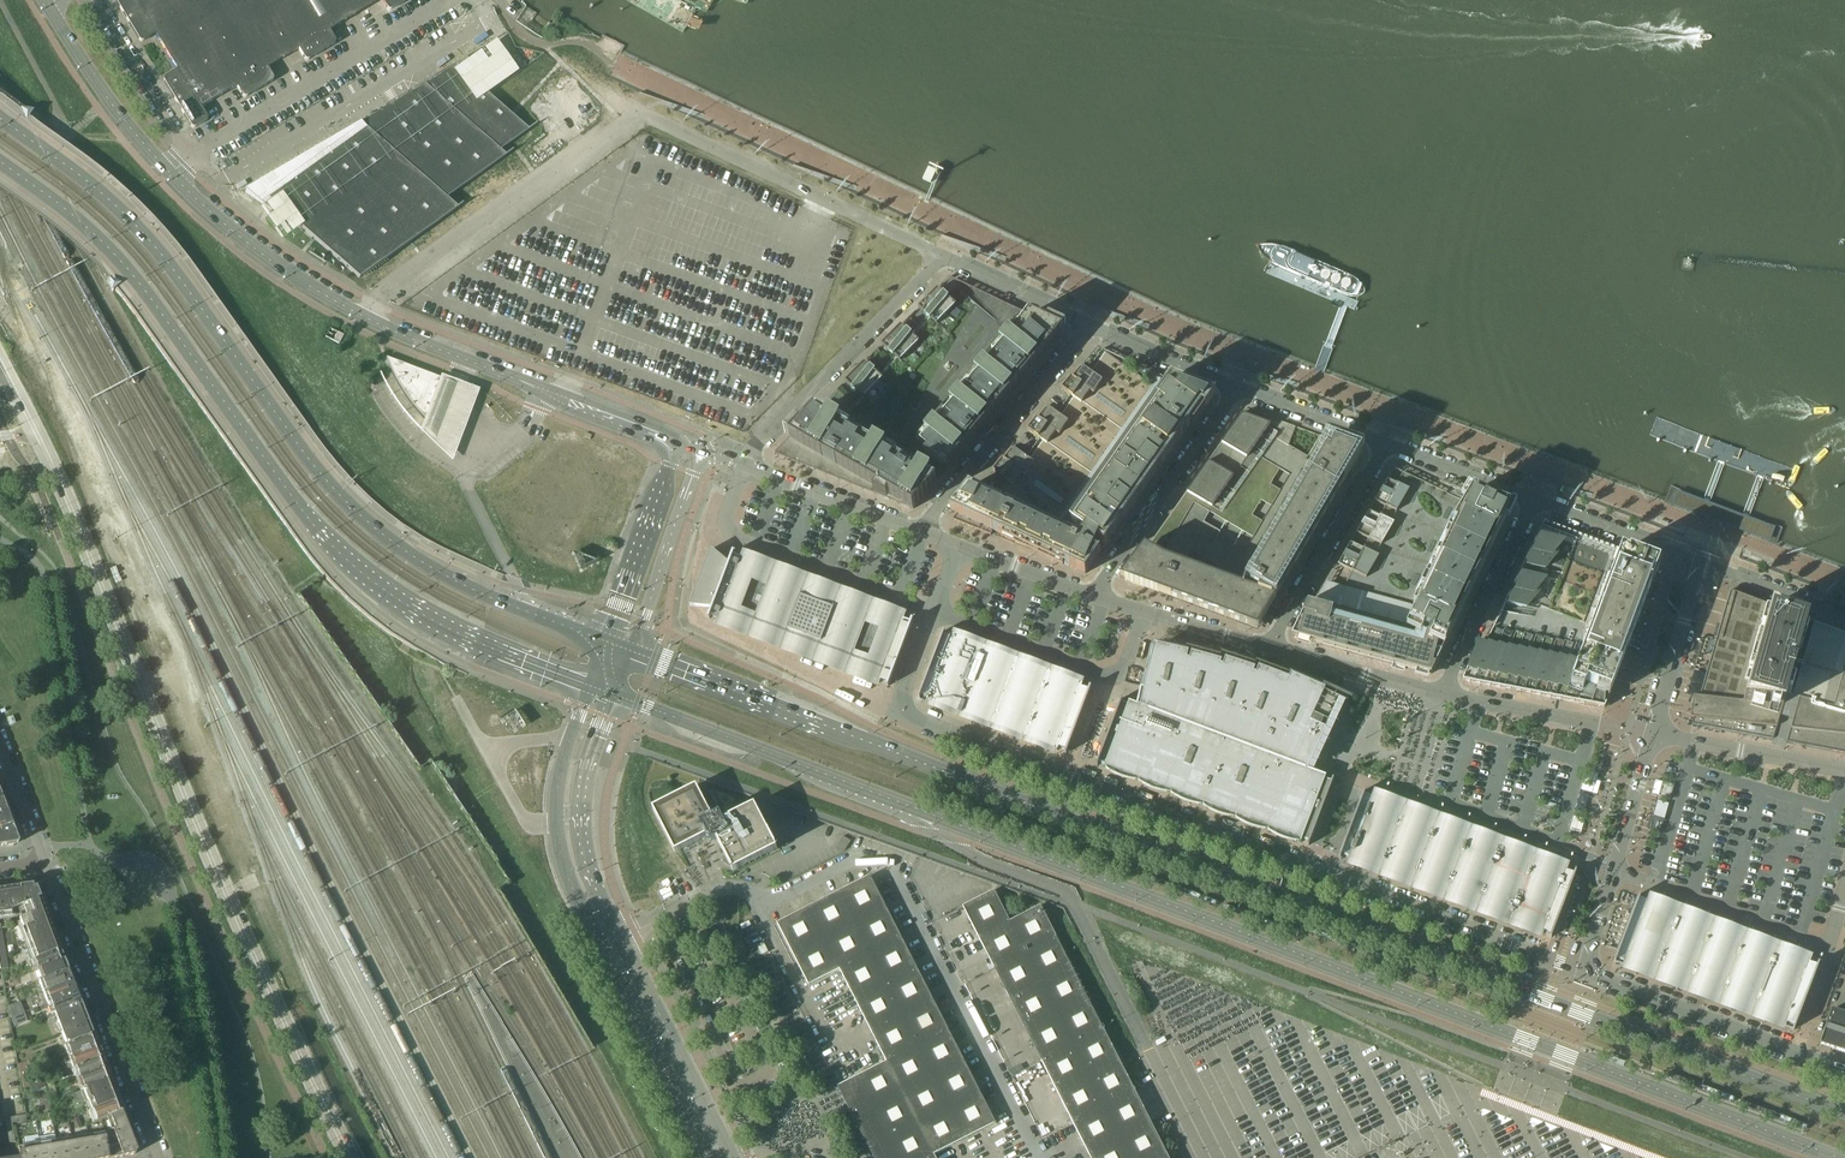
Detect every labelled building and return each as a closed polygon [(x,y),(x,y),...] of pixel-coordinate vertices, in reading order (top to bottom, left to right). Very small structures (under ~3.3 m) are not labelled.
[(138,40),(139,41),(140,41),(141,41),(142,41),(143,41),(155,34),(177,70),(165,77),(164,77),(164,78),(163,79),(163,80),(163,81),(163,82),(190,126),(191,127),(192,128),(193,128),(194,128),(195,128),(205,122),(206,121),(206,120),(207,119),(207,118),(206,117),(201,108),(236,86),(242,96),(243,97),(244,97),(245,97),(246,97),(272,82),(272,81),(273,80),(273,79),(273,78),(273,77),(267,68),(298,49),(304,58),(304,59),(305,60),(306,60),(307,60),(308,60),(333,45),(334,44),(334,43),(335,43),(335,42),(335,41),(335,40),(329,31),(380,0),(115,0),(138,40)] [(387,9),(387,10),(388,10),(390,10),(391,10),(408,0),(381,0),(387,9)] [(542,14),(538,11),(532,20),(545,29),(551,19),(547,17),(546,14),(547,14),(547,13),(547,12),(546,12),(545,12),(545,13),(542,14)] [(455,66),(244,193),(262,205),(269,201),(295,223),(359,278),(457,208),(446,198),(505,156),(499,151),(528,130),(486,93),(455,66)] [(930,176),(926,184),(938,190),(942,182),(930,176)] [(824,402),(803,424),(798,421),(785,435),(789,438),(774,453),(894,502),(913,509),(1063,330),(1062,330),(1066,326),(1049,318),(1045,322),(1008,305),(995,321),(953,285),(945,295),(937,288),(918,308),(928,316),(912,335),(901,325),(881,345),(894,356),(879,375),(864,362),(845,382),(861,396),(845,414),(824,402)] [(338,344),(343,336),(329,328),(325,337),(338,344)] [(976,490),(951,519),(990,535),(993,530),(1015,541),(1013,544),(1062,565),(1063,563),(1085,574),(1211,395),(1172,380),(1172,381),(1163,394),(1101,350),(1087,370),(1080,365),(1061,388),(1070,395),(1057,414),(1046,406),(1027,430),(1039,438),(1026,457),(1012,447),(992,471),(1008,482),(1001,491),(996,499),(976,490)] [(425,419),(441,378),(386,358),(389,366),(392,372),(396,379),(399,385),(403,391),(407,398),(413,405),(417,410),(421,415),(425,419)] [(442,375),(441,378),(425,419),(421,430),(453,462),(465,430),(480,390),(460,382),(442,375)] [(1242,413),(1234,424),(1262,435),(1270,424),(1242,413)] [(1234,424),(1227,435),(1254,447),(1262,435),(1234,424)] [(1227,435),(1219,446),(1246,458),(1254,447),(1227,435)] [(1258,629),(1351,469),(1361,452),(1320,436),(1308,457),(1305,461),(1313,465),(1250,574),(1248,573),(1245,583),(1254,588),(1252,591),(1229,582),(1217,614),(1258,629)] [(1219,446),(1207,463),(1200,473),(1226,487),(1246,458),(1219,446)] [(1306,602),(1292,637),(1294,638),(1333,648),(1431,675),(1507,516),(1509,511),(1509,510),(1511,508),(1506,506),(1505,506),(1504,505),(1499,503),(1498,503),(1493,501),(1471,493),(1471,494),(1442,483),(1441,485),(1439,489),(1439,490),(1434,488),(1402,472),(1397,484),(1396,483),(1387,479),(1374,501),(1385,506),(1381,514),(1380,516),(1374,513),(1368,511),(1356,533),(1362,536),(1368,539),(1365,546),(1363,549),(1357,546),(1351,543),(1350,542),(1337,564),(1338,565),(1351,571),(1344,587),(1342,590),(1333,587),(1330,597),(1320,594),(1314,604),(1306,602)] [(1200,473),(1193,483),(1219,497),(1226,487),(1200,473)] [(1193,483),(1187,492),(1212,507),(1219,497),(1193,483)] [(1174,561),(1212,507),(1187,492),(1145,551),(1174,561)] [(1659,564),(1544,521),(1485,644),(1477,642),(1462,682),(1604,708),(1659,564)] [(717,618),(716,621),(879,683),(881,679),(888,681),(886,686),(888,686),(892,676),(892,675),(909,631),(913,620),(911,619),(910,624),(903,621),(904,617),(741,555),(739,561),(732,558),(734,552),(733,552),(729,562),(729,563),(712,550),(691,606),(712,607),(712,608),(711,608),(707,618),(709,619),(710,616),(717,618)] [(1217,614),(1229,582),(1174,561),(1145,551),(1125,580),(1217,614)] [(1723,627),(1720,639),(1757,649),(1769,606),(1762,603),(1757,601),(1756,604),(1734,596),(1731,603),(1726,602),(1720,626),(1723,627)] [(1769,606),(1757,649),(1747,683),(1786,694),(1807,620),(1769,606)] [(1813,622),(1792,696),(1840,710),(1844,694),(1844,635),(1813,622)] [(1089,686),(1088,690),(1081,687),(1082,684),(952,635),(950,638),(944,635),(945,632),(943,631),(941,636),(942,636),(920,694),(919,693),(918,698),(920,698),(921,695),(928,697),(926,701),(1057,751),(1059,747),(1066,749),(1064,753),(1066,754),(1068,749),(1067,749),(1089,691),(1089,692),(1091,687),(1089,686)] [(1840,710),(1792,696),(1786,694),(1747,683),(1757,649),(1720,639),(1716,638),(1699,697),(1693,697),(1690,718),(1693,719),(1691,725),(1773,740),(1774,736),(1787,739),(1786,743),(1844,754),(1844,694),(1840,710)] [(1121,699),(1096,765),(1097,766),(1099,762),(1105,765),(1104,768),(1301,843),(1302,839),(1310,842),(1332,783),(1324,780),(1326,776),(1304,768),(1309,757),(1338,695),(1326,689),(1325,690),(1290,675),(1289,679),(1259,668),(1256,675),(1253,674),(1255,669),(1225,660),(1223,667),(1220,666),(1221,662),(1191,654),(1189,661),(1187,660),(1188,653),(1157,646),(1154,659),(1147,657),(1137,705),(1129,702),(1127,705),(1121,703),(1122,699),(1121,699)] [(1670,799),(1674,785),(1663,782),(1659,796),(1670,799)] [(713,817),(697,786),(652,809),(675,853),(706,837),(708,839),(710,838),(711,840),(713,839),(714,842),(717,840),(733,872),(777,849),(755,805),(723,821),(720,814),(713,817)] [(1528,853),(1433,817),(1392,801),(1372,794),(1371,797),(1364,794),(1365,791),(1364,790),(1338,857),(1340,858),(1342,854),(1348,857),(1347,860),(1543,934),(1544,931),(1550,934),(1549,937),(1551,937),(1576,871),(1575,870),(1573,873),(1567,871),(1568,868),(1528,853)] [(1582,795),(1577,807),(1584,810),(1589,798),(1582,795)] [(1657,800),(1649,828),(1661,831),(1668,803),(1657,800)] [(0,814),(0,829),(11,824),(6,811),(0,814)] [(1573,816),(1569,830),(1580,833),(1585,819),(1573,816)] [(11,824),(0,829),(0,847),(15,844),(17,840),(11,824)] [(843,836),(836,846),(844,851),(850,841),(843,836)] [(980,1092),(870,876),(777,923),(809,986),(839,970),(886,1062),(837,1087),(873,1157),(936,1157),(934,1155),(996,1123),(980,1092)] [(16,907),(40,898),(36,888),(31,885),(5,889),(10,916),(14,916),(13,909),(16,907)] [(0,890),(0,918),(10,916),(5,889),(0,890)] [(1150,1121),(1041,906),(1010,921),(994,890),(962,907),(1090,1157),(1169,1157),(1150,1121)] [(1640,895),(1639,894),(1613,961),(1615,962),(1616,958),(1623,961),(1622,964),(1785,1026),(1787,1023),(1793,1025),(1792,1029),(1794,1029),(1819,963),(1817,962),(1816,965),(1809,963),(1810,959),(1647,898),(1646,901),(1639,898),(1640,895)] [(44,909),(40,898),(16,907),(21,918),(44,909)] [(44,909),(21,918),(19,918),(23,929),(48,919),(44,909)] [(52,929),(48,919),(23,929),(21,929),(25,939),(52,929)] [(56,940),(52,929),(25,939),(29,950),(56,940)] [(56,940),(29,950),(33,960),(59,950),(56,940)] [(763,942),(762,943),(757,945),(762,955),(768,952),(763,942)] [(59,950),(33,960),(37,970),(63,960),(59,950)] [(6,959),(0,961),(0,964),(1,972),(8,970),(6,959)] [(38,981),(67,970),(63,960),(37,970),(34,971),(38,981)] [(42,992),(72,981),(67,970),(38,981),(42,992)] [(72,981),(42,992),(46,1003),(76,992),(72,981)] [(76,992),(46,1003),(50,1014),(80,1003),(76,992)] [(9,1018),(24,1012),(19,1001),(7,1006),(9,1018)] [(92,1035),(88,1024),(80,1003),(50,1014),(63,1046),(92,1035)] [(1819,1045),(1827,1047),(1833,1049),(1844,1053),(1844,1016),(1839,1014),(1830,1011),(1830,1012),(1819,1045)] [(11,1017),(15,1026),(27,1021),(24,1013),(11,1017)] [(92,1035),(63,1046),(65,1053),(61,1054),(63,1059),(97,1046),(92,1035)] [(72,1069),(101,1057),(97,1046),(63,1059),(63,1060),(65,1065),(69,1063),(72,1069)] [(101,1057),(72,1069),(76,1080),(105,1068),(101,1057)] [(72,1069),(69,1063),(65,1065),(63,1060),(59,1062),(60,1064),(63,1072),(72,1069)] [(25,1061),(17,1064),(19,1076),(27,1073),(25,1061)] [(63,1072),(60,1064),(53,1066),(56,1075),(63,1072)] [(56,1075),(53,1066),(43,1070),(47,1078),(50,1077),(56,1075)] [(105,1068),(76,1080),(80,1090),(109,1079),(105,1068)] [(30,1085),(27,1073),(19,1076),(21,1088),(30,1085)] [(54,1088),(50,1077),(47,1078),(45,1079),(49,1090),(51,1089),(54,1088)] [(109,1079),(80,1090),(84,1102),(114,1090),(109,1079)] [(46,1086),(44,1080),(30,1085),(32,1092),(46,1086)] [(58,1099),(54,1088),(51,1089),(49,1090),(54,1101),(58,1099)] [(114,1090),(84,1102),(88,1112),(118,1101),(114,1090)] [(118,1101),(88,1112),(93,1123),(107,1118),(122,1112),(118,1101)] [(107,1118),(113,1134),(105,1137),(109,1157),(113,1157),(134,1154),(137,1150),(132,1139),(133,1139),(129,1129),(122,1112),(107,1118)] [(71,1138),(75,1157),(109,1157),(105,1137),(104,1132),(71,1138)] [(39,1143),(42,1157),(75,1157),(71,1138),(39,1143)] [(18,1157),(19,1157),(42,1157),(39,1143),(17,1147),(19,1157),(18,1157)]
